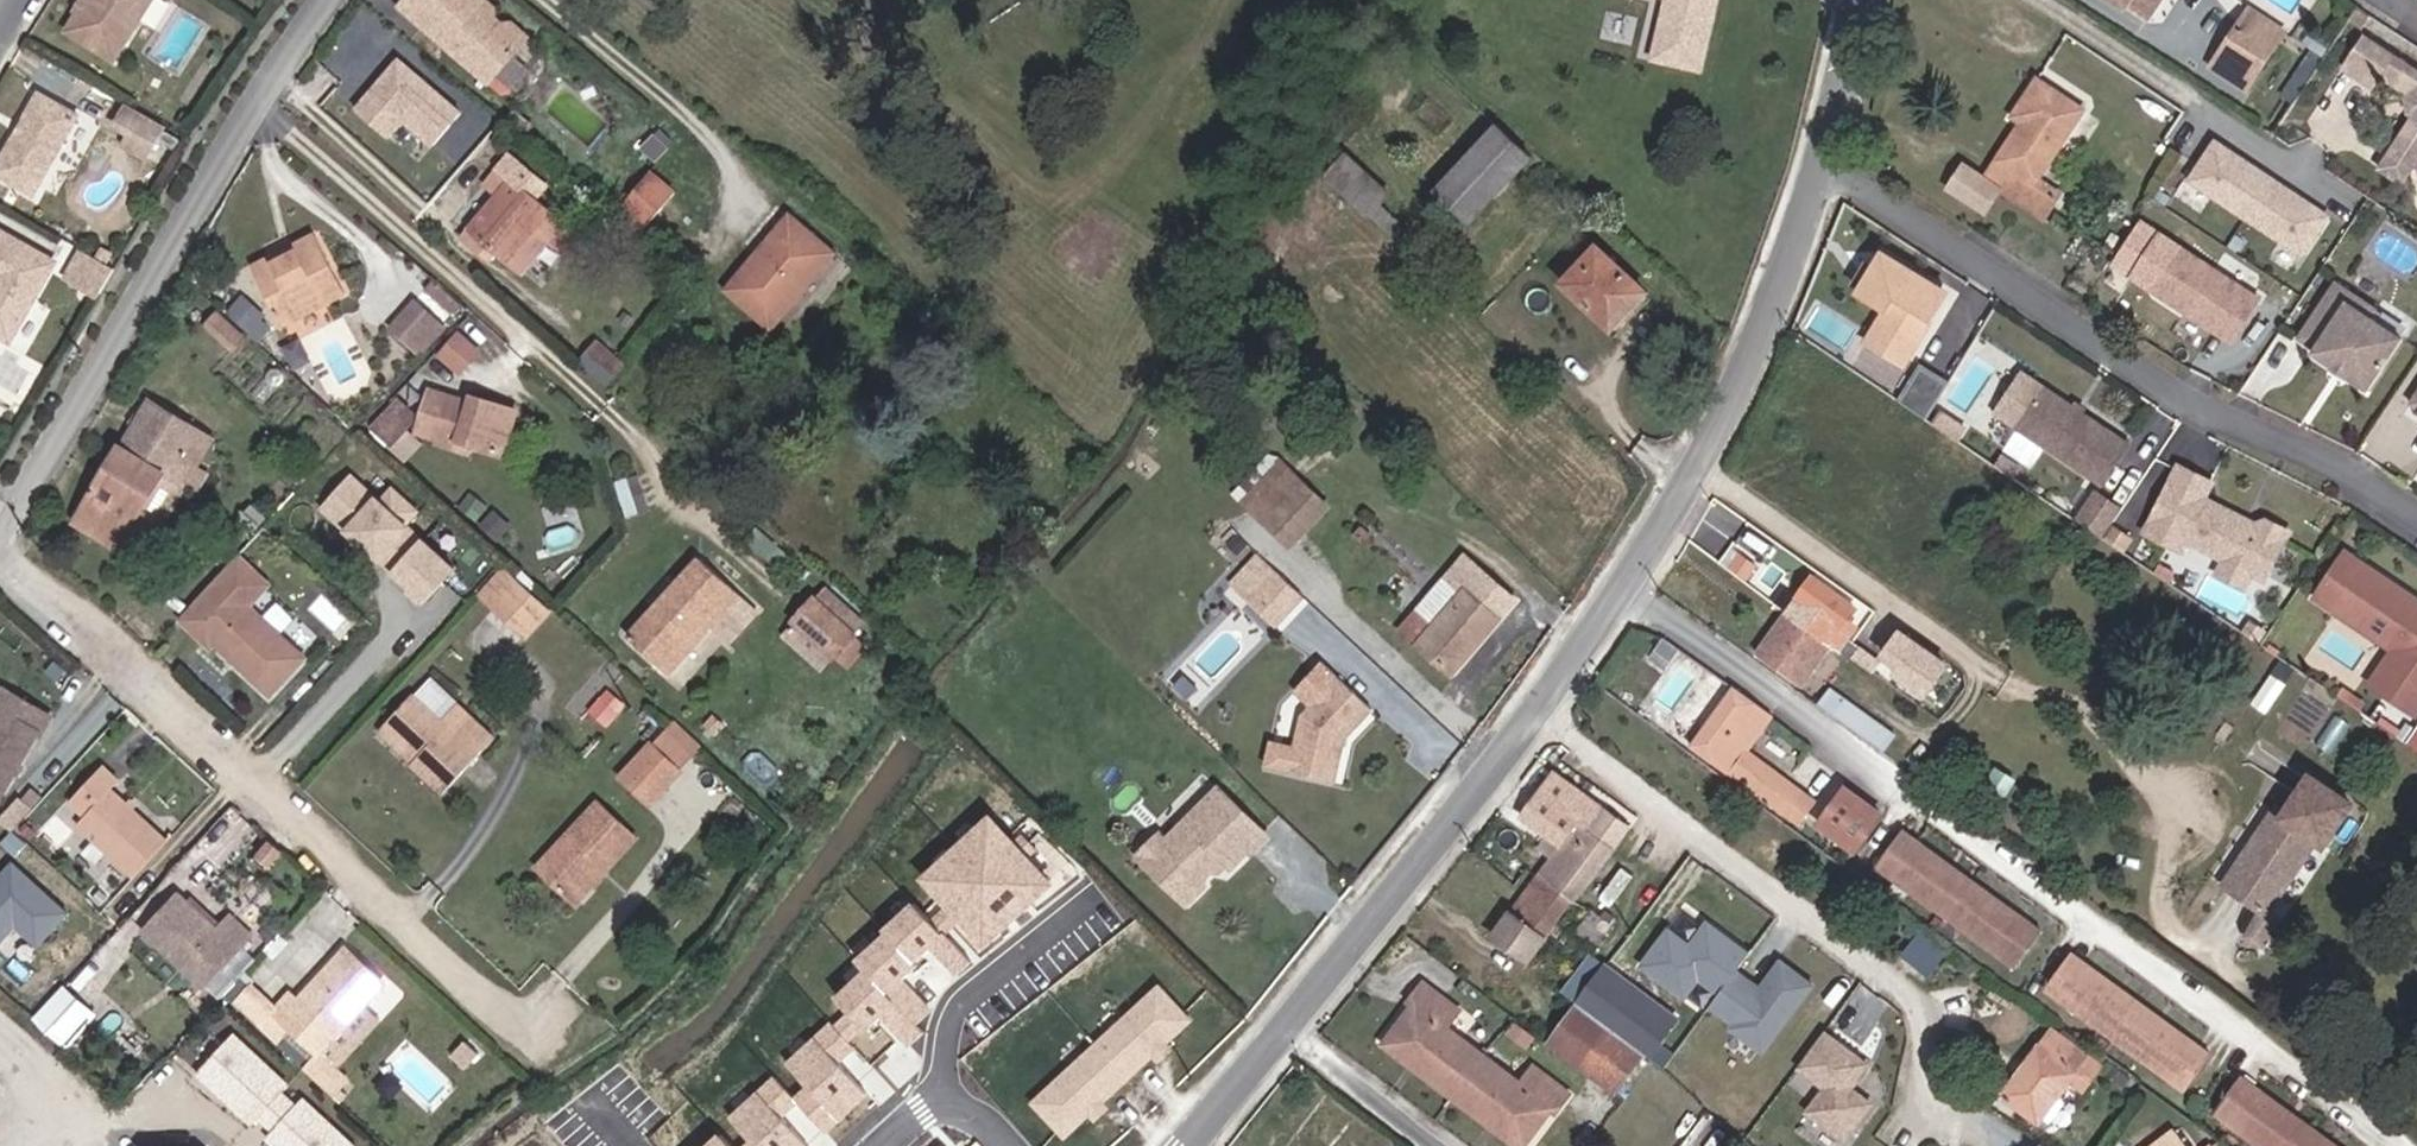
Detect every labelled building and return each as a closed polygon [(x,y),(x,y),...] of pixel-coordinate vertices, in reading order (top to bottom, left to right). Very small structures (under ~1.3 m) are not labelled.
[(78,37),(66,57),(113,86),(155,14),(132,0),(99,0),(86,22),(89,23),(82,38),(78,37)] [(463,77),(496,38),(453,1),(454,0),(388,0),(382,7),(463,77)] [(1590,23),(1640,31),(1646,40),(1636,99),(1682,106),(1699,0),(1594,0),(1590,23)] [(2136,37),(2160,0),(2099,0),(2094,8),(2136,37)] [(2253,35),(2243,55),(2276,75),(2286,56),(2253,35)] [(2254,113),(2276,75),(2243,55),(2221,92),(2254,113)] [(2331,87),(2362,106),(2368,96),(2401,116),(2402,132),(2378,171),(2402,186),(2414,166),(2416,166),(2416,98),(2350,55),(2331,87)] [(430,144),(456,112),(394,60),(352,109),(384,136),(399,118),(430,144)] [(2277,140),(2315,75),(2303,68),(2263,133),(2277,140)] [(2021,210),(2071,135),(2028,107),(2005,139),(2005,167),(1989,191),(2021,210)] [(455,157),(488,118),(475,108),(442,146),(455,157)] [(22,146),(30,150),(24,161),(16,158),(0,188),(0,200),(34,218),(78,137),(37,116),(22,146)] [(166,152),(127,131),(115,151),(131,160),(125,170),(149,183),(166,152)] [(1419,200),(1452,232),(1514,167),(1480,134),(1419,200)] [(2402,186),(2378,171),(2367,188),(2391,204),(2402,186)] [(2321,242),(2207,173),(2183,211),(2298,281),(2321,242)] [(479,174),(440,223),(452,234),(447,241),(473,260),(481,253),(491,261),(529,213),(479,174)] [(657,199),(632,178),(603,212),(623,228),(620,231),(626,236),(655,260),(666,247),(637,223),(657,199)] [(1346,225),(1370,248),(1381,233),(1359,210),(1346,225)] [(623,228),(603,212),(598,219),(623,240),(626,236),(620,231),(623,228)] [(770,225),(711,299),(754,334),(813,261),(770,225)] [(321,234),(298,245),(301,250),(279,260),(277,255),(261,262),(287,317),(347,289),(321,234)] [(2148,267),(2153,259),(2135,248),(2130,256),(2148,267)] [(2126,301),(2226,364),(2253,322),(2153,259),(2148,267),(2130,256),(2113,282),(2131,293),(2126,301)] [(11,367),(54,287),(0,258),(0,303),(1,303),(0,305),(0,361),(11,367)] [(1545,294),(1591,339),(1624,304),(1576,259),(1545,294)] [(95,320),(113,289),(82,273),(66,304),(95,320)] [(2126,301),(2131,293),(2113,282),(2109,290),(2126,301)] [(1936,324),(1869,285),(1853,313),(1881,329),(1877,336),(1857,371),(1896,393),(1920,351),(1936,324)] [(244,292),(230,309),(262,337),(277,320),(244,292)] [(405,322),(431,345),(447,328),(421,304),(405,322)] [(2374,331),(2332,305),(2296,362),(2315,374),(2312,379),(2333,393),(2337,387),(2349,395),(2346,401),(2364,413),(2398,359),(2368,340),(2374,331)] [(249,338),(222,311),(208,325),(236,351),(249,338)] [(1877,336),(1881,329),(1853,313),(1849,320),(1877,336)] [(423,354),(431,345),(405,322),(398,332),(423,354)] [(465,325),(441,351),(464,372),(487,346),(465,325)] [(628,368),(602,345),(586,366),(612,389),(628,368)] [(1923,416),(1946,378),(1917,361),(1895,399),(1923,416)] [(2337,387),(2333,393),(2346,401),(2349,395),(2337,387)] [(376,427),(397,445),(424,412),(403,394),(376,427)] [(508,456),(521,413),(480,401),(479,406),(440,394),(427,436),(468,448),(469,444),(508,456)] [(156,398),(128,446),(172,472),(152,506),(167,515),(157,533),(163,536),(189,489),(202,497),(215,474),(205,469),(224,436),(156,398)] [(2012,448),(2098,504),(2124,463),(2038,407),(2012,448)] [(2408,424),(2416,429),(2416,409),(2408,424)] [(157,533),(167,515),(152,506),(172,472),(128,446),(79,523),(140,564),(157,533)] [(355,468),(325,508),(393,558),(431,508),(395,482),(387,492),(355,468)] [(643,474),(618,481),(628,517),(652,510),(643,474)] [(1260,524),(1272,536),(1313,497),(1302,484),(1284,501),(1276,494),(1264,504),(1272,513),(1260,524)] [(2176,484),(2144,551),(2181,569),(2186,558),(2250,588),(2264,595),(2287,546),(2264,536),(2256,539),(2253,547),(2236,539),(2238,534),(2200,516),(2208,499),(2176,484)] [(1335,521),(1313,497),(1272,536),(1293,558),(1335,521)] [(403,571),(439,602),(473,565),(437,533),(403,571)] [(2236,539),(2253,547),(2255,542),(2238,534),(2236,539)] [(708,562),(634,641),(669,674),(712,628),(729,643),(759,611),(708,562)] [(165,625),(186,646),(244,584),(223,564),(165,625)] [(1472,618),(1481,628),(1498,610),(1445,564),(1381,638),(1432,683),(1463,648),(1454,638),(1472,618)] [(2344,566),(2316,612),(2393,658),(2408,667),(2387,702),(2416,720),(2416,609),(2344,566)] [(2223,576),(2216,592),(2243,605),(2250,588),(2223,576)] [(504,624),(528,598),(509,580),(485,607),(504,624)] [(244,584),(186,646),(196,655),(202,651),(254,700),(289,664),(235,612),(254,593),(244,584)] [(1258,642),(1289,611),(1263,586),(1233,616),(1258,642)] [(829,588),(818,600),(836,616),(847,603),(829,588)] [(544,612),(528,598),(504,624),(520,638),(544,612)] [(1761,640),(1798,666),(1812,672),(1824,653),(1820,644),(1832,629),(1790,598),(1761,640)] [(818,600),(799,623),(802,626),(838,656),(840,658),(870,623),(847,603),(836,616),(818,600)] [(1463,648),(1481,628),(1472,618),(1454,638),(1463,648)] [(802,626),(792,637),(828,668),(838,656),(802,626)] [(2241,649),(2254,657),(2261,648),(2248,638),(2241,649)] [(1849,671),(1869,684),(1883,664),(1863,650),(1849,671)] [(2393,658),(2372,693),(2387,702),(2408,667),(2393,658)] [(1886,660),(1883,664),(1869,684),(1865,690),(1886,702),(1907,674),(1886,660)] [(1306,679),(1279,705),(1296,722),(1322,696),(1306,679)] [(605,697),(620,713),(628,704),(612,689),(605,697)] [(1249,780),(1275,785),(1316,794),(1323,758),(1354,728),(1322,696),(1296,722),(1287,731),(1280,762),(1253,756),(1249,780)] [(597,736),(620,713),(605,697),(580,721),(597,736)] [(378,733),(403,757),(408,763),(402,770),(433,798),(468,761),(431,727),(405,702),(378,733)] [(1674,758),(1742,806),(1752,792),(1725,773),(1751,733),(1713,703),(1674,758)] [(7,706),(0,719),(0,781),(34,722),(7,706)] [(431,727),(468,761),(484,744),(448,710),(431,727)] [(679,721),(624,776),(648,801),(703,745),(679,721)] [(1853,778),(1821,821),(1867,855),(1899,811),(1853,778)] [(89,781),(59,814),(75,828),(67,835),(122,887),(152,856),(99,802),(105,795),(89,781)] [(2315,852),(2343,810),(2302,784),(2274,828),(2266,821),(2219,895),(2258,921),(2306,847),(2315,852)] [(1214,785),(1163,839),(1165,843),(1143,864),(1178,898),(1209,866),(1206,860),(1214,854),(1227,865),(1245,847),(1247,851),(1264,834),(1214,785)] [(1524,893),(1558,914),(1606,838),(1582,823),(1567,841),(1547,828),(1561,807),(1536,790),(1507,831),(1545,861),(1524,893)] [(1763,799),(1752,792),(1742,806),(1752,814),(1763,799)] [(1785,817),(1763,799),(1752,814),(1775,831),(1785,817)] [(539,860),(579,897),(607,869),(612,872),(642,841),(595,801),(539,860)] [(1872,871),(2011,969),(2030,943),(1891,843),(1872,871)] [(77,903),(10,856),(0,870),(0,942),(5,946),(19,925),(48,945),(77,903)] [(146,926),(208,985),(257,934),(233,911),(219,926),(215,921),(211,926),(205,920),(204,911),(181,889),(146,926)] [(1514,975),(1558,914),(1524,893),(1485,954),(1514,975)] [(205,920),(211,926),(215,921),(204,911),(205,920)] [(1683,944),(1660,928),(1632,969),(1680,1002),(1697,984),(1713,997),(1732,972),(1746,952),(1700,923),(1683,944)] [(1575,958),(1579,961),(1594,939),(1574,925),(1559,948),(1575,958)] [(249,945),(216,987),(227,996),(259,954),(249,945)] [(382,981),(346,947),(297,998),(288,990),(272,1007),(317,1050),(382,981)] [(1752,987),(1732,972),(1713,997),(1705,1008),(1730,1027),(1725,1033),(1762,1061),(1817,989),(1775,957),(1752,987)] [(2043,993),(2182,1091),(2202,1064),(2061,965),(2043,993)] [(1609,990),(1624,999),(1634,984),(1621,976),(1609,990)] [(1594,1029),(1600,1034),(1624,999),(1609,990),(1598,984),(1575,1015),(1594,1029)] [(1634,984),(1624,999),(1661,1026),(1673,1010),(1634,984)] [(1164,986),(1100,1046),(1136,1084),(1200,1025),(1164,986)] [(1443,1103),(1474,1064),(1437,1033),(1448,1017),(1414,992),(1402,1007),(1405,1012),(1380,1046),(1413,1070),(1408,1076),(1443,1103)] [(66,993),(44,1016),(68,1039),(90,1015),(66,993)] [(1602,1034),(1631,1055),(1635,1058),(1638,1061),(1661,1026),(1624,999),(1600,1034),(1602,1034)] [(1594,1029),(1575,1015),(1569,1010),(1541,1049),(1603,1094),(1631,1055),(1602,1034),(1600,1034),(1594,1029)] [(1867,1065),(1819,1029),(1787,1071),(1815,1092),(1799,1113),(1839,1143),(1867,1106),(1847,1091),(1867,1065)] [(230,1035),(192,1077),(270,1145),(355,1145),(230,1035)] [(2066,1064),(2038,1042),(2030,1052),(2025,1051),(1984,1104),(2028,1138),(2037,1128),(2030,1121),(2057,1085),(2064,1088),(2069,1081),(2060,1073),(2066,1064)] [(1136,1084),(1100,1046),(1031,1103),(1068,1145),(1136,1084)] [(1474,1064),(1443,1103),(1478,1130),(1482,1124),(1509,1145),(1516,1145),(1539,1117),(1545,1119),(1558,1103),(1524,1076),(1511,1091),(1474,1064)] [(2263,1145),(2357,1145),(2247,1075),(2219,1118),(2263,1145)] [(2169,1129),(2147,1145),(2181,1145),(2169,1129)] [(170,1134),(160,1145),(183,1145),(170,1134)]
